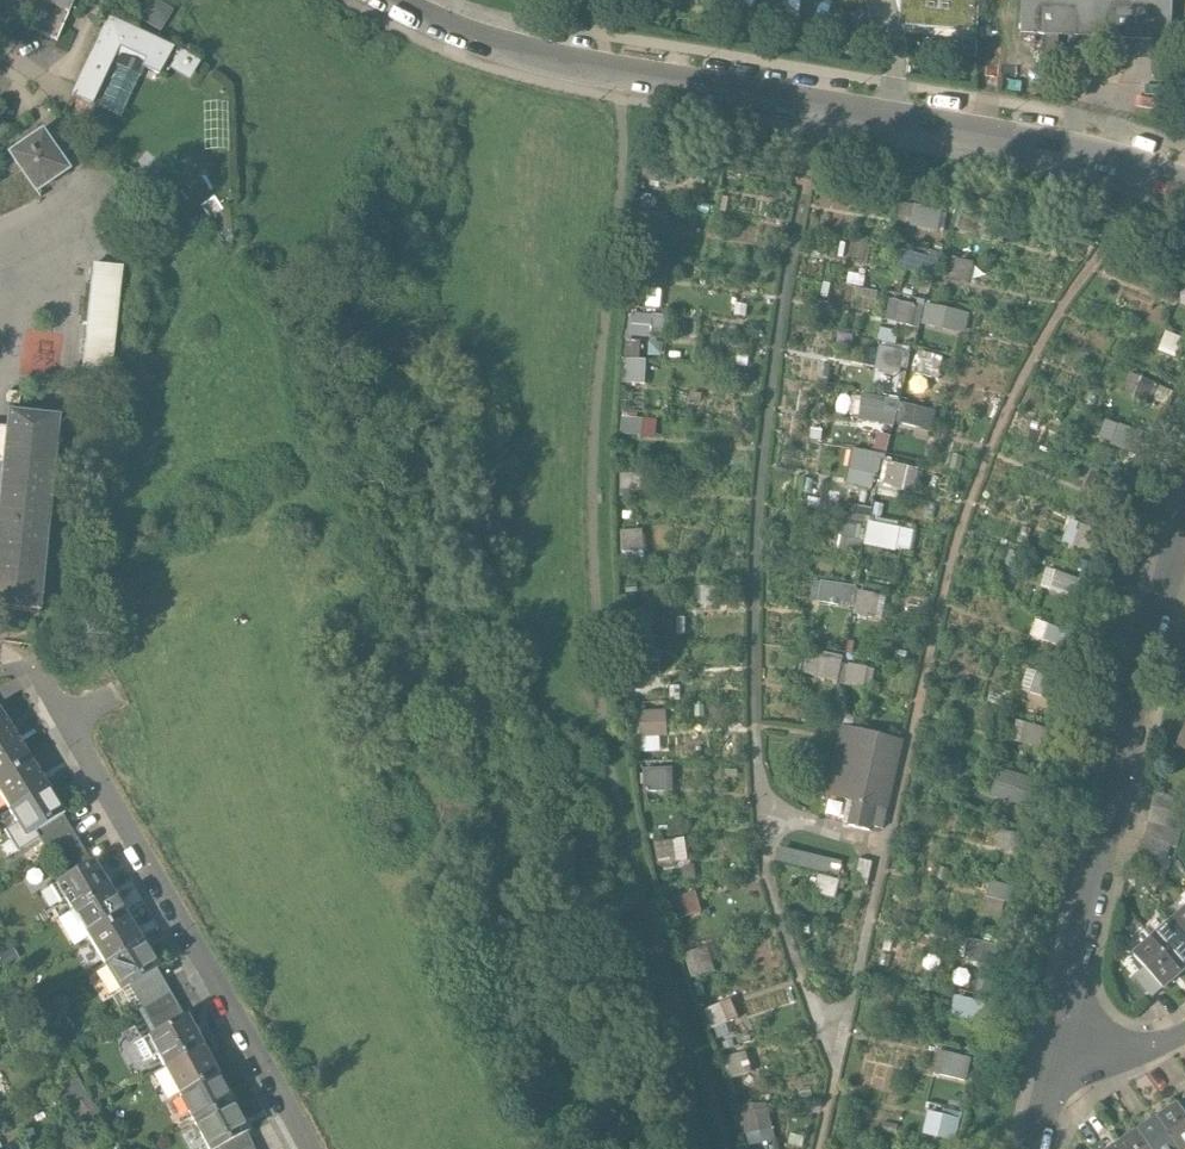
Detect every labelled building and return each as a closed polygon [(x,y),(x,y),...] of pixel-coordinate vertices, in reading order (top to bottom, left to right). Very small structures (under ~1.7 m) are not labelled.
[(7,25),(9,21),(58,41),(76,0),(0,0),(0,22),(7,25)] [(907,27),(976,31),(978,0),(909,0),(907,27)] [(1023,33),(1044,34),(1043,62),(1058,63),(1059,34),(1149,38),(1147,77),(1171,78),(1175,0),(1024,0),(1023,33)] [(142,68),(159,75),(173,49),(108,18),(72,94),(92,104),(119,47),(146,60),(142,68)] [(199,63),(181,51),(169,69),(187,81),(199,63)] [(10,131),(0,120),(0,140),(10,131)] [(22,173),(35,193),(67,170),(41,133),(9,155),(22,173)] [(35,193),(22,173),(4,185),(0,186),(0,214),(15,207),(35,193)] [(912,222),(917,202),(905,199),(900,219),(912,222)] [(941,231),(946,208),(919,202),(914,224),(941,231)] [(954,253),(949,275),(971,281),(976,259),(954,253)] [(122,268),(93,265),(83,369),(111,372),(122,268)] [(895,296),(889,317),(918,324),(923,304),(895,296)] [(968,331),(972,309),(929,300),(925,322),(968,331)] [(637,334),(656,334),(657,314),(638,313),(637,334)] [(1162,351),(1184,356),(1184,335),(1167,330),(1162,351)] [(877,365),(903,372),(908,349),(883,343),(877,365)] [(942,378),(948,356),(924,349),(918,372),(942,378)] [(650,381),(650,358),(627,357),(626,381),(650,381)] [(1167,398),(1167,377),(1130,377),(1130,397),(1167,398)] [(862,418),(898,424),(902,398),(866,392),(862,418)] [(901,421),(928,426),(931,405),(904,401),(901,421)] [(0,488),(0,608),(39,612),(59,418),(8,414),(6,429),(0,428),(0,465),(2,465),(0,488)] [(1100,438),(1134,453),(1144,433),(1109,417),(1100,438)] [(857,447),(852,482),(879,486),(884,452),(857,447)] [(892,460),(884,490),(906,495),(913,465),(892,460)] [(842,549),(865,554),(874,511),(851,506),(842,549)] [(1072,518),(1066,539),(1092,547),(1099,526),(1072,518)] [(874,519),(868,543),(911,553),(917,528),(874,519)] [(1063,598),(1064,596),(1078,601),(1087,577),(1050,564),(1041,590),(1063,598)] [(822,602),(856,607),(859,584),(826,579),(822,602)] [(884,617),(889,595),(862,588),(856,611),(884,617)] [(1047,638),(1066,640),(1068,625),(1049,623),(1047,638)] [(843,679),(845,657),(819,655),(816,676),(843,679)] [(875,686),(877,665),(851,663),(849,684),(875,686)] [(1030,667),(1024,695),(1047,700),(1053,672),(1030,667)] [(12,699),(0,707),(0,744),(29,726),(12,699)] [(644,750),(669,749),(667,708),(642,709),(644,750)] [(846,722),(830,795),(850,799),(845,821),(885,829),(906,735),(846,722)] [(29,726),(0,744),(0,757),(11,774),(45,752),(29,726)] [(62,779),(45,752),(11,774),(28,801),(62,779)] [(676,788),(675,765),(646,766),(647,789),(676,788)] [(995,796),(1032,806),(1041,776),(1004,766),(995,796)] [(79,805),(62,779),(28,801),(44,827),(62,816),(79,805)] [(107,852),(79,805),(62,816),(91,862),(107,852)] [(1166,814),(1160,847),(1168,850),(1166,863),(1184,870),(1184,861),(1184,821),(1166,814)] [(687,835),(658,841),(661,861),(691,855),(687,835)] [(843,874),(847,858),(784,844),(781,860),(843,874)] [(124,878),(107,852),(91,862),(71,875),(88,901),(124,878)] [(823,871),(817,889),(837,896),(843,878),(823,871)] [(141,904),(124,878),(88,901),(105,927),(141,904)] [(989,879),(988,912),(1010,912),(1011,880),(989,879)] [(697,890),(671,899),(677,914),(690,910),(687,903),(700,899),(697,890)] [(158,930),(141,904),(105,927),(122,953),(158,930)] [(1170,936),(1184,953),(1184,921),(1170,936)] [(175,956),(158,930),(122,953),(138,979),(156,968),(175,956)] [(971,936),(968,961),(1000,964),(1003,939),(971,936)] [(1184,984),(1184,953),(1170,936),(1151,953),(1182,986),(1184,984)] [(1182,986),(1151,953),(1148,970),(1166,992),(1177,991),(1182,986)] [(156,968),(183,1020),(203,1009),(175,956),(156,968)] [(734,996),(708,1007),(715,1026),(742,1015),(734,996)] [(223,1035),(208,1006),(203,1009),(183,1020),(165,1030),(180,1058),(223,1035)] [(152,1032),(141,1038),(151,1057),(162,1051),(152,1032)] [(239,1063),(223,1035),(180,1058),(196,1086),(239,1063)] [(938,1048),(935,1072),(971,1075),(974,1052),(938,1048)] [(254,1092),(239,1063),(196,1086),(211,1115),(254,1092)] [(270,1120),(254,1092),(211,1115),(227,1143),(248,1132),(265,1123),(270,1120)] [(1175,1106),(1184,1121),(1184,1099),(1175,1106)] [(746,1108),(748,1140),(776,1139),(774,1106),(746,1108)] [(1154,1120),(1174,1148),(1184,1148),(1184,1121),(1175,1106),(1154,1120)] [(957,1139),(963,1116),(932,1108),(926,1131),(957,1139)] [(1134,1133),(1144,1148),(1174,1148),(1154,1120),(1134,1133)] [(265,1123),(248,1132),(255,1148),(276,1148),(265,1123)] [(1113,1147),(1115,1148),(1144,1148),(1134,1133),(1113,1147)] [(12,1148),(32,1148),(27,1139),(12,1148)]
